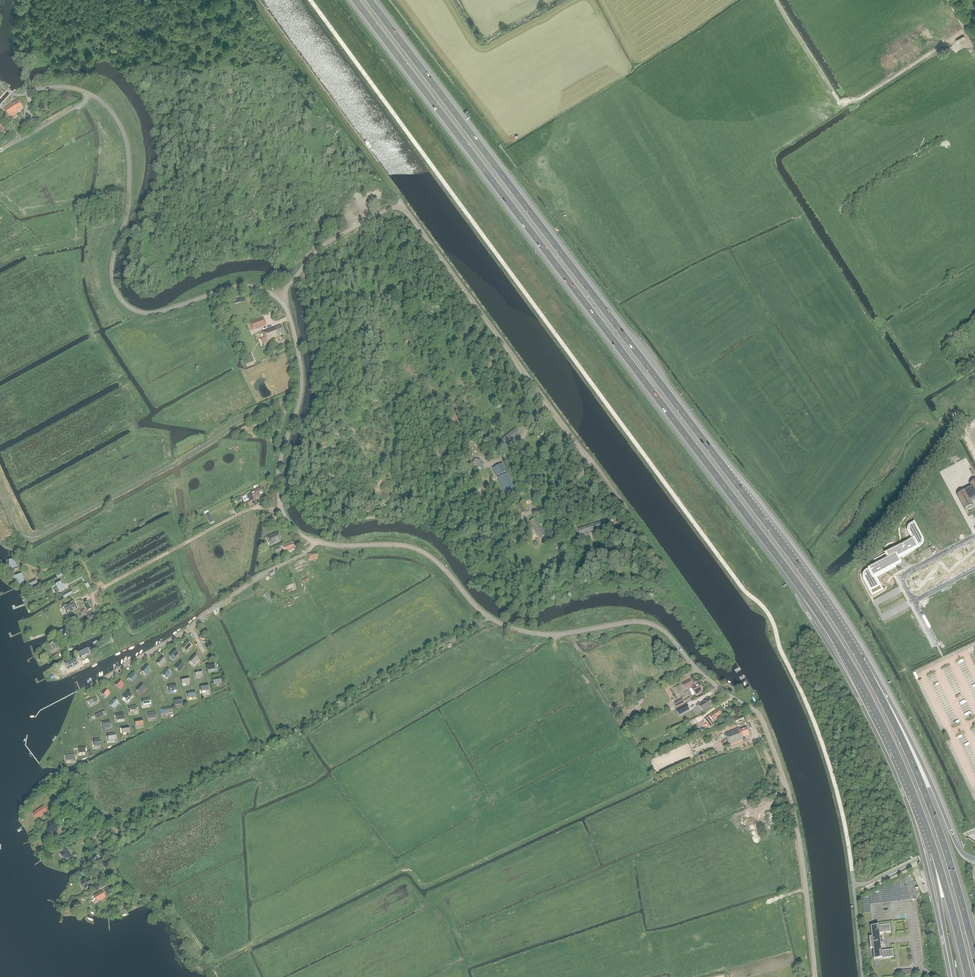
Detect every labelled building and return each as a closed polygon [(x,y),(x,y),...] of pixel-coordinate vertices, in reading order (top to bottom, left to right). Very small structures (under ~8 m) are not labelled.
[(11,105),(10,104),(3,108),(10,118),(17,113),(17,112),(23,108),(17,100),(11,105)] [(21,123),(24,129),(30,126),(27,120),(21,123)] [(253,330),(266,325),(264,318),(250,322),(253,330)] [(263,331),(265,337),(261,338),(264,344),(278,339),(277,336),(284,333),(281,325),(272,328),(263,331)] [(516,428),(501,440),(504,445),(520,433),(516,428)] [(505,447),(499,445),(496,451),(503,454),(505,447)] [(493,468),(497,476),(506,472),(502,464),(493,468)] [(515,489),(507,474),(501,476),(503,479),(499,481),(505,494),(515,489)] [(957,495),(965,510),(965,509),(964,508),(972,504),(973,505),(970,501),(974,498),(974,481),(969,484),(971,487),(965,491),(965,490),(957,495)] [(260,488),(254,490),(254,492),(251,493),(251,494),(249,495),(248,496),(250,500),(251,501),(260,497),(259,496),(263,494),(260,488)] [(524,512),(519,504),(514,507),(520,515),(524,512)] [(534,518),(529,521),(540,538),(545,534),(534,518)] [(605,521),(578,529),(579,535),(606,527),(605,521)] [(864,577),(864,578),(864,579),(864,580),(872,595),(879,591),(882,589),(875,577),(888,570),(900,564),(897,559),(910,551),(919,546),(920,546),(921,545),(922,544),(922,543),(922,542),(922,541),(922,540),(922,539),(918,531),(914,524),(911,525),(910,526),(909,526),(909,527),(908,528),(908,529),(908,530),(909,531),(909,532),(913,539),(913,541),(876,561),(878,566),(874,568),(866,572),(866,573),(865,573),(865,574),(864,574),(864,575),(864,576),(864,577)] [(277,534),(267,538),(271,545),(280,541),(279,540),(281,539),(279,535),(277,535),(277,534)] [(292,541),(282,545),(286,553),(296,549),(292,541)] [(15,561),(9,561),(9,571),(17,568),(15,561)] [(22,574),(13,578),(20,585),(25,582),(22,574)] [(56,586),(57,588),(54,590),(56,593),(65,588),(61,581),(60,582),(60,583),(56,586)] [(71,589),(61,594),(63,598),(73,593),(71,589)] [(266,592),(263,595),(271,602),(273,599),(266,592)] [(74,601),(63,607),(66,614),(77,608),(74,601)] [(83,604),(87,612),(92,609),(88,602),(83,604)] [(874,603),(869,606),(873,612),(878,609),(874,603)] [(890,614),(892,620),(906,614),(904,608),(890,614)] [(56,641),(49,645),(50,646),(52,650),(54,648),(55,651),(60,648),(56,641)] [(186,651),(191,646),(187,642),(182,648),(186,651)] [(174,649),(170,654),(173,658),(178,652),(174,649)] [(195,655),(190,661),(194,665),(199,659),(195,655)] [(75,658),(64,663),(67,669),(78,664),(75,658)] [(162,658),(157,663),(161,666),(165,661),(162,658)] [(180,662),(175,668),(179,671),(183,666),(180,662)] [(146,666),(142,671),(145,675),(150,669),(146,666)] [(171,673),(167,670),(162,675),(166,678),(171,673)] [(132,672),(128,677),(132,681),(136,676),(132,672)] [(123,684),(118,679),(114,683),(120,688),(123,684)] [(699,683),(693,686),(690,680),(682,684),(685,690),(691,687),(695,696),(702,692),(701,691),(703,690),(699,683)] [(141,684),(136,690),(140,694),(145,688),(141,684)] [(200,685),(201,692),(209,690),(208,684),(200,685)] [(111,693),(105,689),(101,693),(107,698),(111,693)] [(123,698),(127,701),(132,695),(128,692),(123,698)] [(88,701),(91,706),(95,704),(94,703),(98,701),(96,697),(88,701)] [(708,698),(698,705),(703,712),(713,705),(708,698)] [(683,699),(674,704),(676,709),(686,704),(683,699)] [(118,703),(115,700),(110,705),(114,708),(118,703)] [(687,705),(676,710),(679,715),(690,710),(687,705)] [(709,717),(708,717),(704,720),(710,729),(715,726),(712,722),(713,721),(713,722),(723,715),(718,708),(709,715),(710,716),(709,717)] [(737,729),(725,733),(730,746),(744,741),(743,738),(750,735),(747,728),(740,730),(739,729),(737,729)] [(43,806),(32,813),(36,819),(47,812),(43,806)] [(766,814),(768,825),(776,823),(774,812),(766,814)] [(53,837),(49,830),(43,833),(47,840),(53,837)] [(61,851),(63,853),(60,854),(63,859),(66,858),(67,860),(69,859),(71,858),(71,857),(72,857),(67,847),(61,851)] [(87,880),(86,878),(81,881),(82,882),(81,883),(83,888),(84,888),(85,889),(90,887),(93,885),(92,884),(90,879),(87,880)] [(93,896),(97,903),(106,898),(102,891),(93,896)] [(874,959),(893,957),(893,950),(881,951),(879,933),(891,932),(890,924),(870,927),(871,937),(869,938),(870,949),(873,948),(874,959)]
